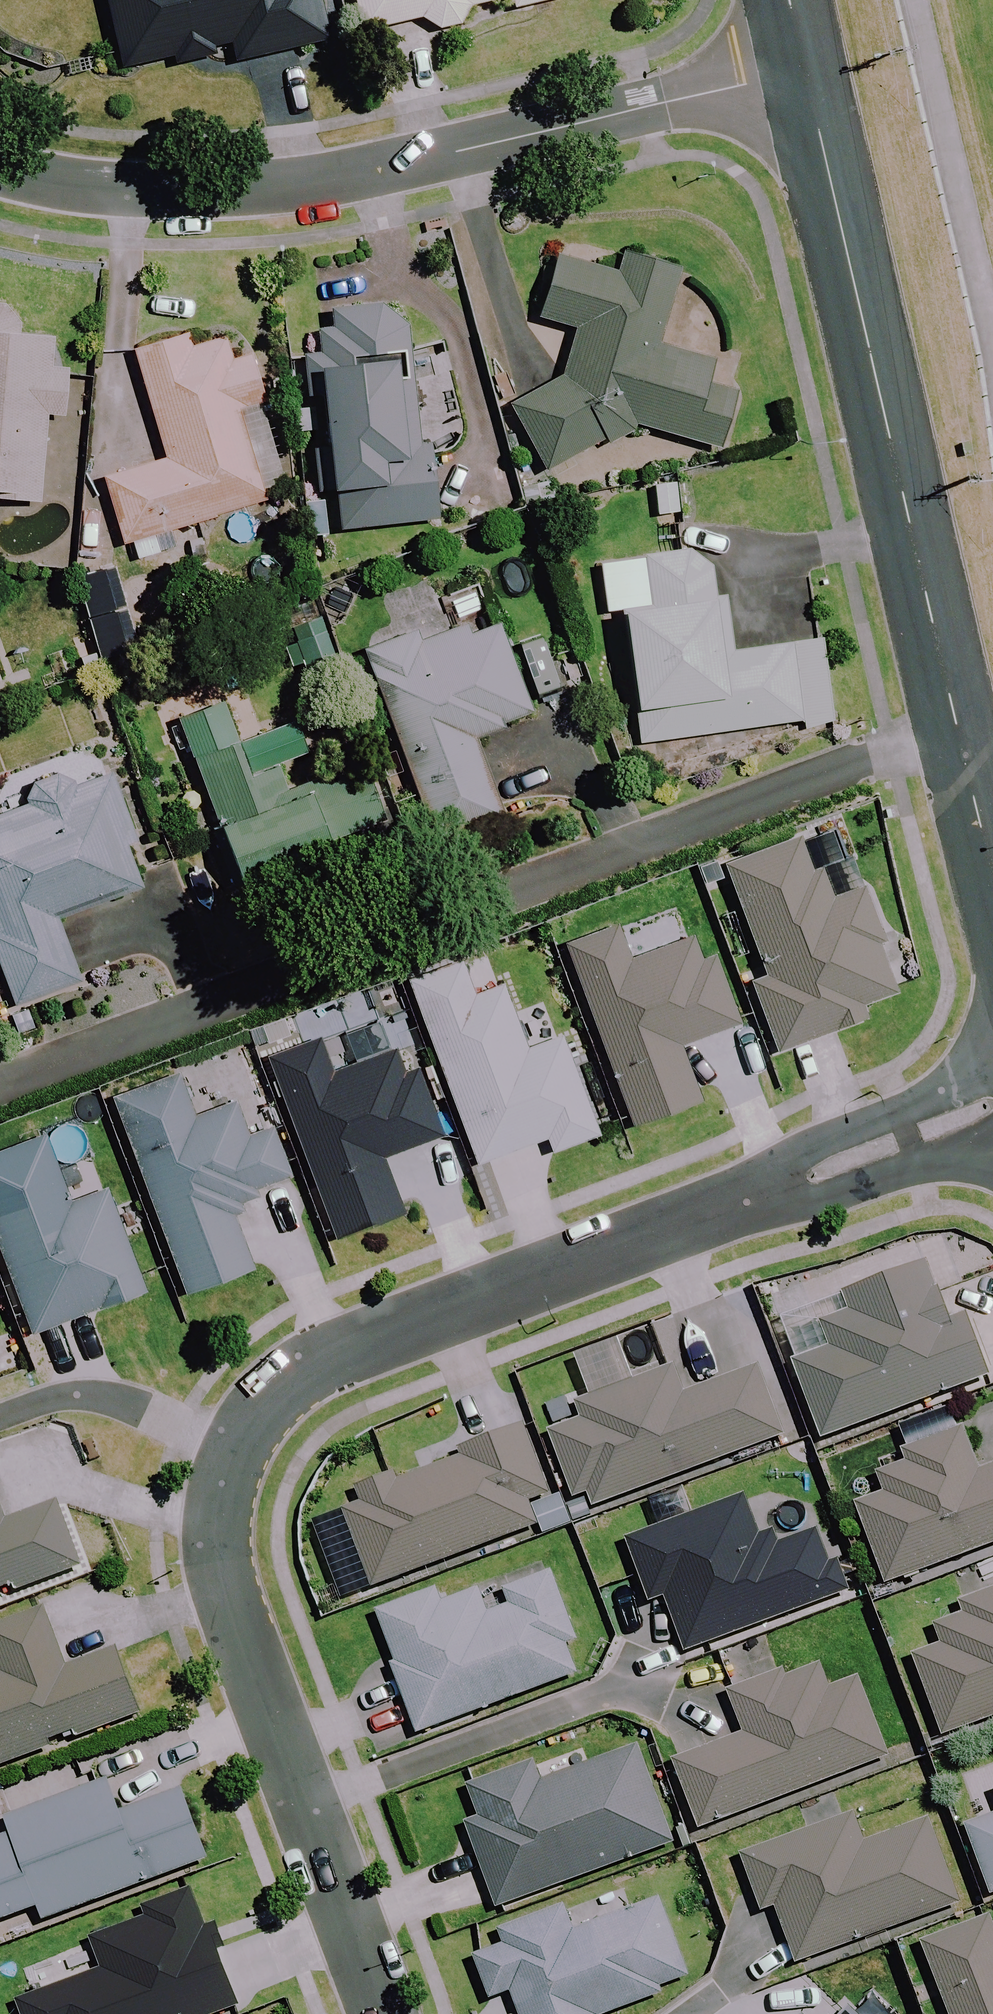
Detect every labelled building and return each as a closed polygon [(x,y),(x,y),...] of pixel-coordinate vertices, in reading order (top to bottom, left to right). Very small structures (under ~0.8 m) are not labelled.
[(117,69),(230,43),(235,62),(325,40),(316,0),(101,0),(117,69)] [(359,32),(424,18),(427,21),(430,24),(434,26),(437,27),(441,28),(445,28),(449,28),(453,27),(457,25),(461,23),(464,20),(466,17),(468,13),(470,10),(471,6),(499,0),(352,0),(359,32)] [(511,8),(550,0),(509,0),(511,8)] [(673,274),(609,258),(605,273),(549,259),(533,323),(574,333),(565,371),(510,397),(543,465),(600,446),(633,430),(716,450),(729,395),(703,389),(710,362),(655,349),(673,274)] [(338,490),(342,531),(434,522),(427,443),(417,444),(404,315),(387,317),(385,298),(325,304),(327,323),(309,325),(313,366),(317,408),(300,409),(303,441),(308,493),(338,490)] [(0,308),(0,495),(36,499),(46,415),(61,417),(66,370),(49,368),(52,339),(16,335),(19,310),(0,308)] [(229,363),(223,340),(189,350),(185,337),(131,353),(163,461),(102,479),(128,564),(159,555),(153,535),(261,503),(233,410),(259,402),(246,358),(229,363)] [(628,712),(633,747),(828,721),(818,639),(733,650),(726,598),(710,601),(704,555),(597,568),(603,616),(615,614),(616,615),(627,703),(628,712)] [(529,716),(496,623),(408,655),(398,627),(363,639),(435,840),(499,817),(471,737),(529,716)] [(283,735),(239,753),(219,703),(170,723),(225,857),(239,891),(318,859),(315,849),(383,821),(363,772),(308,795),(302,781),(283,735)] [(105,778),(68,791),(63,779),(15,797),(19,809),(0,816),(0,975),(11,1006),(77,981),(54,919),(138,888),(122,845),(129,842),(105,778)] [(821,906),(797,840),(730,864),(770,977),(751,984),(776,1052),(865,1021),(859,1005),(896,992),(860,892),(821,906)] [(628,962),(615,927),(566,945),(630,1126),(698,1102),(677,1045),(733,1025),(702,936),(628,962)] [(470,1000),(456,965),(406,984),(476,1164),(544,1138),(550,1153),(594,1135),(557,1039),(520,1053),(496,990),(470,1000)] [(331,1077),(319,1043),(270,1061),(335,1239),(399,1215),(380,1163),(439,1141),(406,1050),(331,1077)] [(192,1121),(175,1075),(114,1098),(187,1293),(249,1270),(227,1211),(290,1187),(271,1136),(249,1145),(234,1105),(192,1121)] [(42,1140),(0,1156),(0,1255),(29,1334),(140,1293),(103,1194),(67,1208),(42,1140)] [(946,1327),(925,1269),(845,1298),(852,1316),(823,1326),(833,1352),(794,1366),(821,1440),(985,1381),(963,1320),(946,1327)] [(591,1480),(599,1503),(781,1439),(756,1370),(684,1396),(675,1370),(578,1404),(585,1423),(554,1434),(573,1487),(591,1480)] [(545,1495),(521,1431),(459,1454),(461,1459),(341,1503),(372,1587),(535,1526),(526,1502),(545,1495)] [(965,1432),(876,1465),(887,1494),(857,1505),(887,1584),(992,1545),(992,1468),(980,1473),(965,1432)] [(760,1551),(741,1499),(628,1541),(651,1605),(666,1600),(686,1653),(842,1595),(818,1530),(760,1551)] [(79,1566),(56,1505),(3,1524),(0,1517),(0,1595),(79,1566)] [(584,1671),(547,1569),(435,1610),(429,1593),(373,1613),(417,1732),(584,1671)] [(957,1604),(970,1637),(915,1657),(945,1735),(992,1717),(992,1591),(957,1604)] [(40,1609),(0,1624),(0,1671),(2,1676),(0,1677),(0,1763),(135,1714),(112,1652),(63,1670),(40,1609)] [(853,1671),(814,1686),(806,1664),(731,1693),(747,1735),(676,1762),(702,1828),(886,1758),(853,1671)] [(668,1844),(634,1750),(539,1784),(533,1767),(469,1790),(478,1813),(471,1838),(496,1907),(668,1844)] [(103,1782),(1,1820),(6,1833),(0,1835),(0,1915),(2,1919),(37,1906),(43,1920),(203,1860),(177,1791),(115,1814),(103,1782)] [(858,1846),(848,1817),(743,1854),(763,1911),(777,1906),(797,1962),(957,1906),(927,1822),(858,1846)] [(966,1829),(991,1894),(992,1894),(992,1819),(966,1829)] [(191,1891),(141,1910),(147,1925),(29,1969),(39,1994),(19,2001),(24,2013),(218,2013),(234,2008),(191,1891)] [(655,1900),(571,1932),(562,1908),(487,1936),(491,1949),(469,1958),(485,2000),(509,1991),(518,2013),(605,2013),(686,1984),(655,1900)] [(987,1920),(918,1945),(943,2013),(992,2013),(992,1937),(987,1920)]
